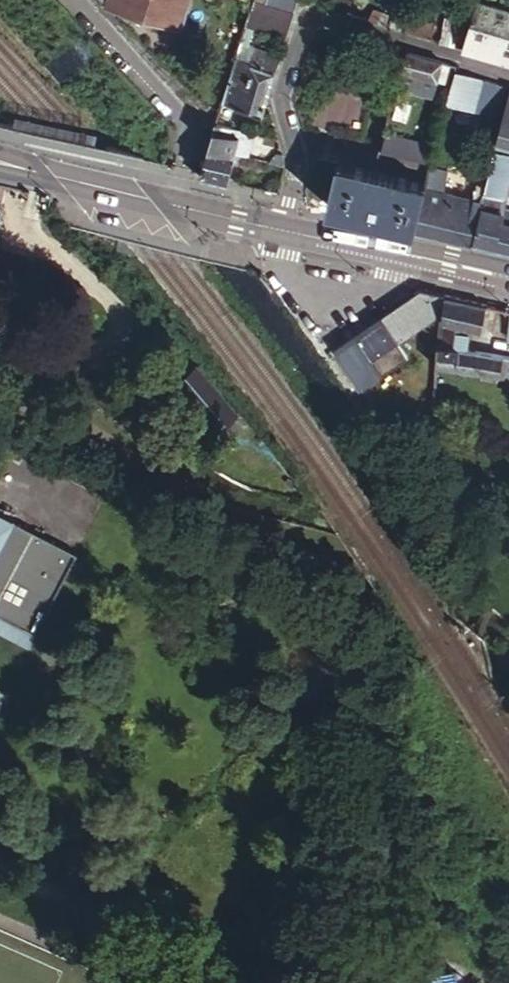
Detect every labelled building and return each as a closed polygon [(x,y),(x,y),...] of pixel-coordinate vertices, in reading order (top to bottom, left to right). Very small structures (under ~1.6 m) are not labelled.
[(186,0),(108,0),(107,2),(179,24),(186,0)] [(293,10),(264,1),(261,0),(250,0),(243,23),(250,26),(284,36),(293,10)] [(296,0),(264,0),(264,1),(293,10),(296,0)] [(352,0),(332,0),(331,6),(345,11),(349,12),(353,0),(352,0)] [(482,2),(472,18),(508,30),(508,9),(482,2)] [(407,15),(410,8),(395,3),(393,10),(407,15)] [(417,10),(410,8),(407,15),(414,17),(417,10)] [(388,24),(403,29),(407,15),(393,10),(388,24)] [(418,34),(431,37),(435,23),(414,17),(407,15),(403,29),(418,34)] [(467,33),(470,22),(455,17),(452,29),(467,33)] [(470,22),(467,33),(462,47),(470,49),(508,62),(508,30),(472,18),(470,22)] [(250,26),(243,23),(237,41),(244,43),(250,26)] [(437,40),(462,47),(467,33),(452,29),(441,25),(437,40)] [(255,47),(244,43),(237,41),(235,47),(232,57),(250,63),(255,47)] [(274,71),(279,55),(255,47),(250,63),(274,71)] [(406,50),(405,54),(400,70),(435,80),(441,60),(406,50)] [(250,63),(232,57),(223,84),(242,90),(250,63)] [(449,63),(441,60),(435,80),(444,82),(449,63)] [(265,96),(274,71),(250,63),(242,90),(265,98),(265,96)] [(482,78),(455,70),(454,70),(446,101),(473,109),(482,78)] [(504,85),(482,78),(473,109),(495,115),(504,85)] [(354,129),(364,91),(330,83),(321,120),(354,129)] [(242,90),(223,84),(221,93),(219,100),(237,105),(242,90)] [(265,98),(242,90),(237,105),(260,113),(265,98)] [(495,138),(497,139),(508,142),(508,90),(495,138)] [(250,129),(212,120),(210,127),(208,137),(206,143),(233,150),(244,153),(250,129)] [(405,139),(384,133),(379,148),(380,148),(401,154),(405,139)] [(497,139),(494,148),(508,152),(508,149),(508,142),(497,139)] [(233,150),(206,143),(202,158),(198,173),(211,176),(225,180),(233,150)] [(429,165),(430,161),(401,154),(380,148),(377,159),(427,172),(429,165)] [(483,187),(505,193),(508,176),(508,152),(494,148),(485,182),(483,187)] [(283,162),(274,160),(273,167),(282,169),(283,162)] [(414,226),(423,186),(424,184),(336,162),(326,204),(377,217),(414,226)] [(424,184),(423,186),(441,191),(446,170),(429,165),(427,172),(424,184)] [(483,190),(483,187),(485,182),(477,180),(471,199),(480,201),(483,190)] [(441,191),(423,186),(414,226),(425,229),(438,232),(447,193),(441,191)] [(505,193),(483,187),(483,190),(502,196),(505,193)] [(499,204),(502,196),(483,190),(480,201),(478,206),(480,207),(497,212),(499,204)] [(472,241),(480,207),(478,206),(480,201),(471,199),(447,193),(438,232),(461,238),(472,241)] [(502,205),(499,204),(497,212),(502,213),(500,221),(508,224),(508,207),(502,205)] [(493,246),(500,221),(502,213),(497,212),(480,207),(472,241),(493,246)] [(508,249),(508,224),(500,221),(493,246),(508,249)] [(441,311),(443,294),(432,291),(423,288),(420,288),(333,344),(359,384),(380,370),(371,356),(441,311)] [(479,329),(486,304),(465,299),(443,294),(441,311),(440,319),(469,326),(472,327),(479,329)] [(469,326),(440,319),(438,342),(467,348),(470,336),(472,327),(469,326)] [(508,377),(508,356),(467,348),(438,342),(437,344),(435,363),(508,377)] [(216,427),(223,422),(231,415),(237,410),(196,364),(192,368),(176,381),(216,427)] [(243,429),(231,415),(223,422),(235,435),(243,429)] [(42,637),(84,557),(0,513),(0,615),(42,637)] [(42,637),(0,615),(0,632),(35,651),(42,637)]
